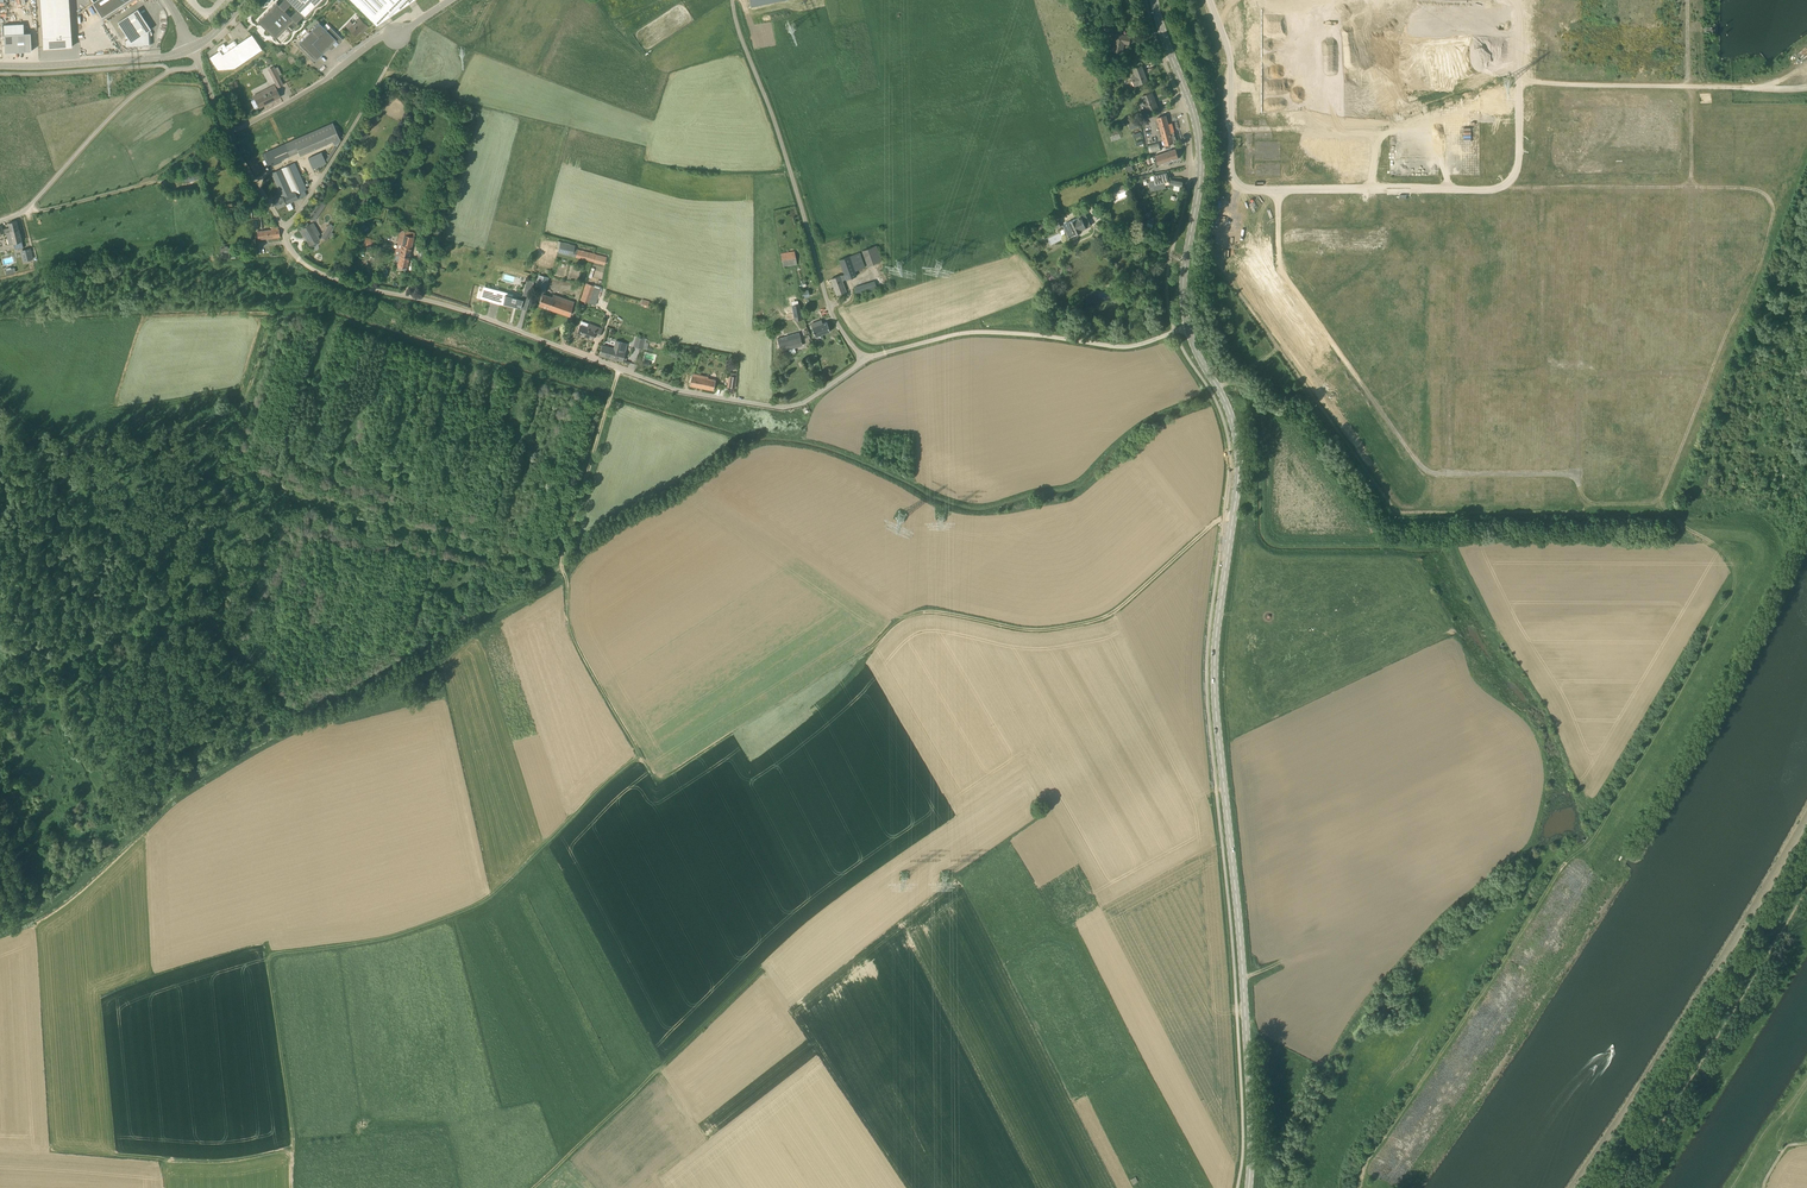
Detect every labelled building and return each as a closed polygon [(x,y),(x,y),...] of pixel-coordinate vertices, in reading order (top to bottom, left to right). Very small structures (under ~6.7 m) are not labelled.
[(43,49),(72,47),(69,0),(40,0),(43,49)] [(93,2),(103,17),(129,0),(96,0),(93,2)] [(305,17),(323,0),(283,0),(279,4),(276,2),(258,20),(280,42),(299,24),(296,20),(302,14),(305,17)] [(375,22),(393,3),(397,0),(352,0),(375,22)] [(138,9),(118,22),(129,38),(125,41),(126,47),(129,47),(129,46),(150,45),(149,31),(151,29),(138,9)] [(368,27),(359,17),(352,24),(349,22),(346,25),(348,27),(356,35),(363,29),(365,30),(368,27)] [(327,30),(320,23),(299,43),(316,60),(323,53),(323,54),(329,48),(331,50),(343,39),(330,27),(327,30)] [(1129,44),(1131,36),(1116,33),(1113,51),(1122,53),(1124,43),(1129,44)] [(6,34),(5,52),(31,53),(32,35),(6,34)] [(233,69),(262,48),(252,34),(237,44),(234,40),(226,46),(224,43),(218,47),(218,48),(217,49),(218,51),(210,57),(218,69),(233,69)] [(1134,86),(1138,84),(1147,81),(1142,66),(1132,69),(1135,75),(1131,77),(1134,86)] [(283,84),(278,75),(274,67),(269,70),(278,87),(283,84)] [(260,107),(281,97),(274,85),(263,91),(254,96),(260,107)] [(1148,111),(1157,107),(1152,92),(1142,96),(1148,111)] [(1161,130),(1163,139),(1164,141),(1162,141),(1163,145),(1165,144),(1166,149),(1172,148),(1171,143),(1173,143),(1173,142),(1177,141),(1174,132),(1171,133),(1166,116),(1157,118),(1160,127),(1161,130)] [(1128,123),(1130,129),(1140,125),(1138,119),(1128,123)] [(289,142),(294,154),(297,152),(299,156),(337,139),(331,125),(289,142)] [(357,137),(364,142),(366,137),(360,133),(357,137)] [(1158,141),(1147,144),(1150,154),(1161,151),(1158,141)] [(281,159),(294,154),(289,142),(268,151),(263,154),(269,167),(282,161),(281,159)] [(1157,165),(1179,157),(1176,149),(1155,156),(1157,165)] [(308,157),(313,169),(327,162),(322,151),(308,157)] [(286,204),(291,202),(307,195),(304,190),(307,189),(295,162),(271,173),(282,196),(274,199),(278,208),(286,204)] [(200,178),(198,173),(189,175),(183,177),(185,182),(200,178)] [(1153,189),(1166,186),(1165,182),(1169,181),(1167,173),(1154,176),(1155,180),(1151,181),(1153,189)] [(1114,190),(1117,194),(1125,190),(1123,186),(1114,190)] [(366,196),(356,191),(352,199),(362,204),(366,196)] [(315,220),(323,208),(315,203),(307,215),(315,220)] [(263,209),(254,210),(255,218),(264,218),(263,209)] [(421,224),(423,217),(398,210),(396,218),(421,224)] [(1068,236),(1074,233),(1075,233),(1076,234),(1078,235),(1080,234),(1080,232),(1080,231),(1091,226),(1085,211),(1079,213),(1081,217),(1063,224),(1068,236)] [(7,227),(8,231),(19,228),(17,220),(8,222),(9,227),(7,227)] [(1051,230),(1060,226),(1058,221),(1049,225),(1051,230)] [(311,224),(309,225),(307,226),(305,222),(298,226),(304,236),(306,235),(311,244),(316,241),(320,239),(318,235),(320,234),(317,229),(315,230),(311,224)] [(331,237),(334,233),(331,231),(334,227),(330,224),(322,236),(327,239),(329,236),(331,237)] [(278,229),(278,226),(271,227),(271,230),(257,231),(258,239),(280,237),(279,229),(278,229)] [(6,231),(8,239),(12,238),(15,249),(24,247),(19,228),(8,231),(6,231)] [(400,229),(397,241),(398,242),(397,247),(411,250),(414,232),(400,229)] [(375,247),(377,240),(366,237),(364,244),(375,247)] [(592,261),(594,253),(575,248),(575,245),(561,241),(558,253),(592,261)] [(876,245),(866,247),(869,262),(880,260),(876,245)] [(411,250),(397,247),(396,249),(395,249),(394,254),(396,254),(395,258),(399,259),(398,265),(407,267),(411,250)] [(27,257),(32,255),(31,248),(21,250),(23,261),(28,260),(27,257)] [(780,255),(783,266),(783,267),(797,264),(794,251),(780,254),(780,255)] [(837,294),(844,292),(845,291),(841,281),(856,276),(854,271),(865,267),(860,252),(848,256),(838,260),(844,274),(831,279),(837,294)] [(594,253),(592,261),(605,264),(607,257),(594,253)] [(545,291),(549,277),(538,274),(534,288),(545,291)] [(875,288),(877,287),(875,280),(854,287),(857,294),(872,289),(873,292),(876,291),(875,288)] [(588,303),(594,286),(585,283),(580,300),(588,303)] [(503,302),(503,303),(521,308),(522,302),(524,303),(526,297),(521,296),(521,298),(512,296),(506,294),(506,293),(480,287),(478,295),(503,302)] [(575,301),(553,294),(552,297),(543,294),(539,305),(569,316),(575,301)] [(647,307),(649,302),(649,301),(643,299),(641,305),(647,307)] [(792,305),(794,320),(802,319),(799,304),(792,305)] [(813,328),(817,337),(831,330),(827,321),(823,323),(821,320),(815,323),(817,326),(813,328)] [(603,328),(587,324),(586,327),(580,326),(577,332),(587,336),(587,337),(593,339),(595,334),(599,336),(603,328)] [(803,345),(801,339),(799,332),(777,338),(780,350),(779,350),(780,356),(790,354),(788,349),(803,345)] [(636,335),(633,346),(643,348),(645,338),(636,335)] [(614,348),(603,345),(600,355),(618,360),(623,361),(626,351),(621,350),(623,342),(616,340),(615,343),(614,348)] [(714,390),(716,379),(691,375),(689,385),(714,390)] [(735,388),(736,382),(737,376),(729,375),(728,387),(735,388)]
